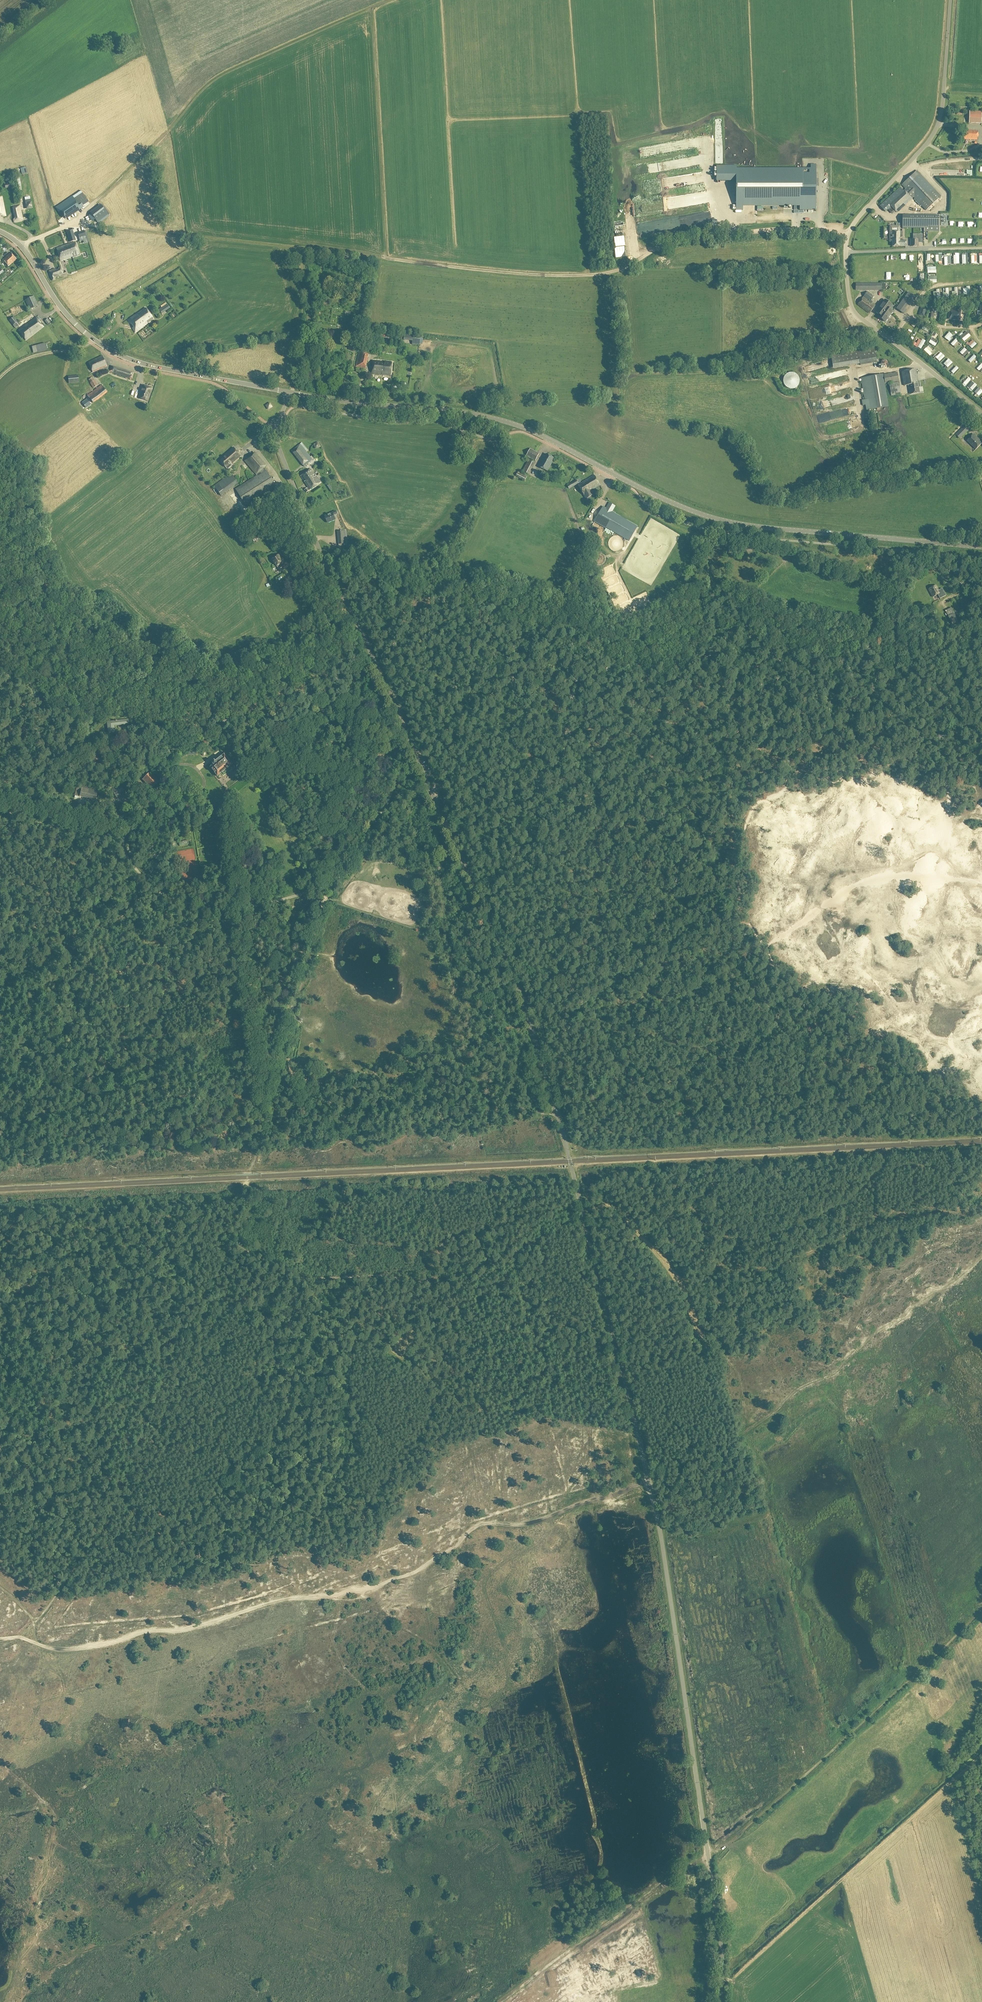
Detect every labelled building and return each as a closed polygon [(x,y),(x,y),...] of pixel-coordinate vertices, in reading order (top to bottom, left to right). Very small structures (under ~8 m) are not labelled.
[(969,123),(981,124),(981,111),(970,111),(969,123)] [(964,139),(978,140),(978,131),(964,130),(964,139)] [(811,164),(811,169),(737,170),(737,166),(717,166),(717,181),(737,181),(737,210),(743,210),(743,205),(800,205),(800,210),(812,210),(812,209),(815,209),(815,210),(816,210),(816,164),(811,164)] [(886,211),(892,206),(890,205),(898,197),(905,205),(914,196),(927,210),(941,196),(918,171),(903,184),(907,189),(904,191),(901,187),(881,206),(886,211)] [(79,206),(88,200),(81,190),(72,196),(73,196),(56,208),(62,218),(64,216),(66,219),(78,211),(76,208),(79,206)] [(98,222),(108,214),(109,213),(102,204),(90,213),(98,222)] [(20,205),(13,207),(15,218),(14,220),(14,223),(22,221),(23,220),(23,218),(20,205)] [(940,228),(940,215),(903,215),(903,228),(924,228),(924,231),(930,231),(930,228),(940,228)] [(892,241),(892,246),(899,246),(906,246),(906,240),(900,240),(900,238),(902,237),(902,236),(902,231),(900,231),(900,226),(890,226),(890,241),(892,241)] [(73,230),(67,233),(70,242),(76,240),(73,230)] [(85,243),(88,242),(87,241),(84,231),(78,233),(79,238),(80,237),(81,241),(84,240),(85,243)] [(56,249),(61,261),(79,254),(74,242),(56,249)] [(16,260),(11,253),(3,259),(9,266),(16,260)] [(48,271),(52,281),(55,280),(54,277),(63,274),(60,267),(58,268),(59,269),(56,270),(55,269),(48,271)] [(874,283),(856,283),(856,290),(881,290),(881,281),(874,281),(874,283)] [(867,291),(858,304),(870,313),(875,305),(872,303),(873,302),(871,300),(874,296),(867,291)] [(904,314),(916,297),(909,292),(896,308),(904,314)] [(38,305),(34,296),(25,300),(29,309),(38,305)] [(885,299),(876,311),(882,316),(881,318),(885,321),(893,311),(889,309),(892,305),(885,299)] [(159,309),(162,314),(170,308),(167,304),(159,309)] [(146,307),(139,312),(127,321),(135,332),(154,319),(146,307)] [(951,314),(951,319),(960,319),(960,310),(950,310),(950,314),(951,314)] [(20,324),(14,317),(9,320),(15,328),(20,324)] [(19,330),(26,340),(43,327),(36,318),(19,330)] [(950,341),(954,335),(950,332),(946,338),(950,341)] [(405,333),(404,340),(413,341),(413,344),(420,345),(421,335),(405,333)] [(970,333),(963,338),(966,342),(972,337),(970,333)] [(935,342),(936,339),(932,338),(930,343),(937,347),(938,344),(935,342)] [(924,349),(927,341),(920,339),(917,347),(924,349)] [(975,341),(970,345),(974,349),(978,344),(975,341)] [(35,353),(48,350),(46,342),(33,345),(35,353)] [(931,355),(934,351),(929,346),(925,350),(931,355)] [(858,350),(860,364),(861,365),(879,362),(878,357),(876,358),(874,347),(858,350)] [(860,364),(858,350),(831,354),(833,368),(860,364)] [(356,367),(366,369),(369,353),(359,351),(356,367)] [(102,356),(89,362),(93,372),(107,366),(102,356)] [(950,359),(945,363),(949,368),(954,363),(950,359)] [(373,360),(372,373),(390,375),(392,362),(373,360)] [(112,366),(111,368),(110,372),(132,379),(134,372),(112,366)] [(957,366),(952,372),(955,375),(960,369),(957,366)] [(919,392),(919,390),(919,387),(920,387),(920,383),(919,383),(916,369),(902,371),(904,385),(909,385),(910,392),(911,394),(920,393),(919,392)] [(799,384),(799,381),(799,379),(798,377),(797,375),(795,373),(792,373),(790,373),(787,374),(785,375),(784,377),(783,380),(783,382),(784,385),(786,387),(788,388),(791,389),(793,388),(795,388),(797,386),(799,384)] [(899,381),(898,373),(861,379),(865,400),(862,400),(863,406),(866,405),(867,410),(888,407),(888,402),(885,384),(899,381)] [(78,375),(68,376),(69,383),(79,382),(78,375)] [(967,386),(973,380),(970,377),(965,383),(967,386)] [(89,380),(91,383),(90,383),(93,388),(98,385),(94,380),(92,378),(89,380)] [(899,382),(889,384),(891,396),(901,394),(899,382)] [(138,397),(148,401),(152,389),(142,385),(138,397)] [(105,387),(91,396),(93,400),(108,391),(105,387)] [(88,403),(92,399),(88,394),(84,398),(88,403)] [(968,422),(956,434),(960,439),(972,426),(968,422)] [(967,441),(976,449),(981,443),(977,438),(978,438),(974,434),(967,441)] [(300,444),(292,451),(303,466),(312,459),(300,444)] [(220,460),(226,467),(227,468),(228,468),(231,466),(232,465),(230,463),(232,462),(233,463),(241,456),(234,448),(220,460)] [(530,449),(526,456),(535,461),(539,454),(530,449)] [(236,489),(247,506),(277,487),(265,468),(266,467),(254,453),(246,460),(258,475),(236,489)] [(543,456),(538,466),(548,471),(553,462),(552,461),(554,458),(546,454),(544,457),(543,456)] [(528,458),(522,471),(529,474),(535,462),(528,458)] [(311,469),(301,476),(310,489),(321,482),(317,476),(316,477),(311,469)] [(527,476),(518,471),(516,476),(525,481),(527,476)] [(216,487),(222,495),(240,483),(234,474),(216,487)] [(594,475),(578,485),(587,499),(594,494),(591,491),(600,485),(594,475)] [(606,508),(603,506),(595,521),(629,541),(637,526),(612,512),(615,506),(610,503),(606,508)] [(333,513),(325,516),(327,522),(335,519),(334,515),(337,514),(336,511),(333,512),(333,513)] [(347,543),(346,531),(338,531),(339,544),(347,543)] [(288,567),(279,554),(272,559),(281,572),(288,567)] [(297,570),(291,574),(300,585),(304,580),(297,570)] [(933,597),(938,594),(940,598),(946,595),(942,588),(939,590),(936,585),(929,589),(933,597)] [(948,616),(950,620),(952,624),(958,621),(955,616),(954,613),(948,616)] [(107,721),(108,733),(115,732),(114,726),(129,724),(128,719),(107,721)] [(228,770),(227,768),(231,764),(224,755),(215,762),(215,761),(213,760),(212,762),(212,763),(213,765),(211,767),(218,775),(222,772),(223,774),(228,770)] [(159,781),(150,772),(143,780),(152,789),(159,781)] [(112,790),(117,798),(126,792),(125,791),(130,788),(126,781),(112,790)] [(97,801),(99,791),(83,788),(81,798),(97,801)]
